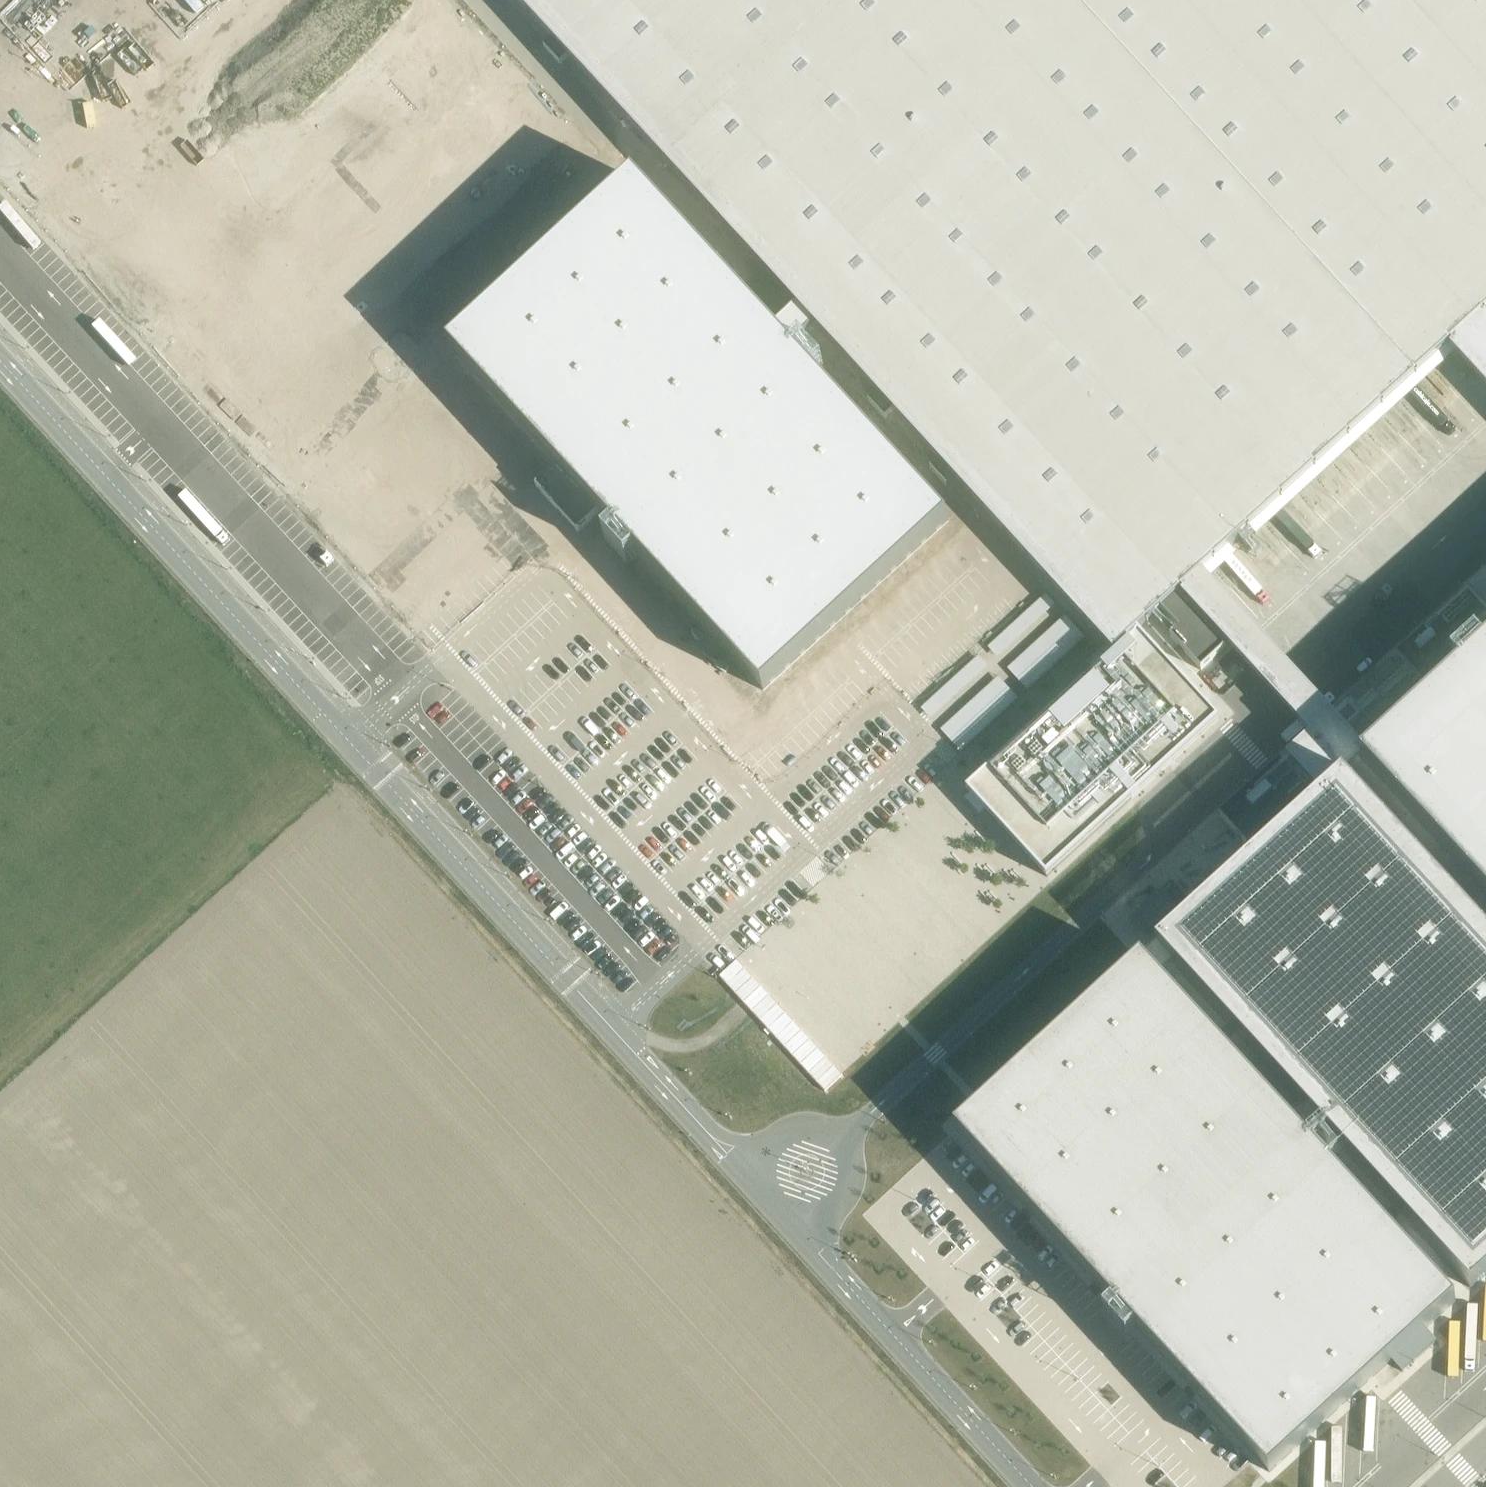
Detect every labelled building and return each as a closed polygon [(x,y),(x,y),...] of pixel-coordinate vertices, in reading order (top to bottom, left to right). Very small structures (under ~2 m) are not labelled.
[(552,40),(544,47),(560,65),(568,58),(876,394),(868,401),(885,419),(893,412),(1114,654),(966,790),(970,793),(965,798),(979,814),(985,810),(1046,877),(1219,719),(1138,631),(1161,610),(1178,629),(1170,637),(1201,670),(1225,648),(1177,595),(1485,312),(1485,0),(515,0),(552,40)] [(640,182),(454,353),(766,694),(952,523),(640,182)] [(1397,654),(1424,684),(1485,627),(1485,607),(1468,588),(1397,654)] [(1360,758),(1485,895),(1485,643),(1360,758)] [(1279,762),(1220,816),(1247,846),(1306,791),(1279,762)] [(1156,946),(1321,1126),(1344,1151),(1470,1289),(1485,1274),(1485,931),(1343,775),(1156,946)] [(1171,881),(1131,918),(1145,934),(1186,897),(1171,881)] [(955,1130),(1113,1302),(1136,1327),(1269,1473),(1455,1302),(1141,959),(955,1130)]
